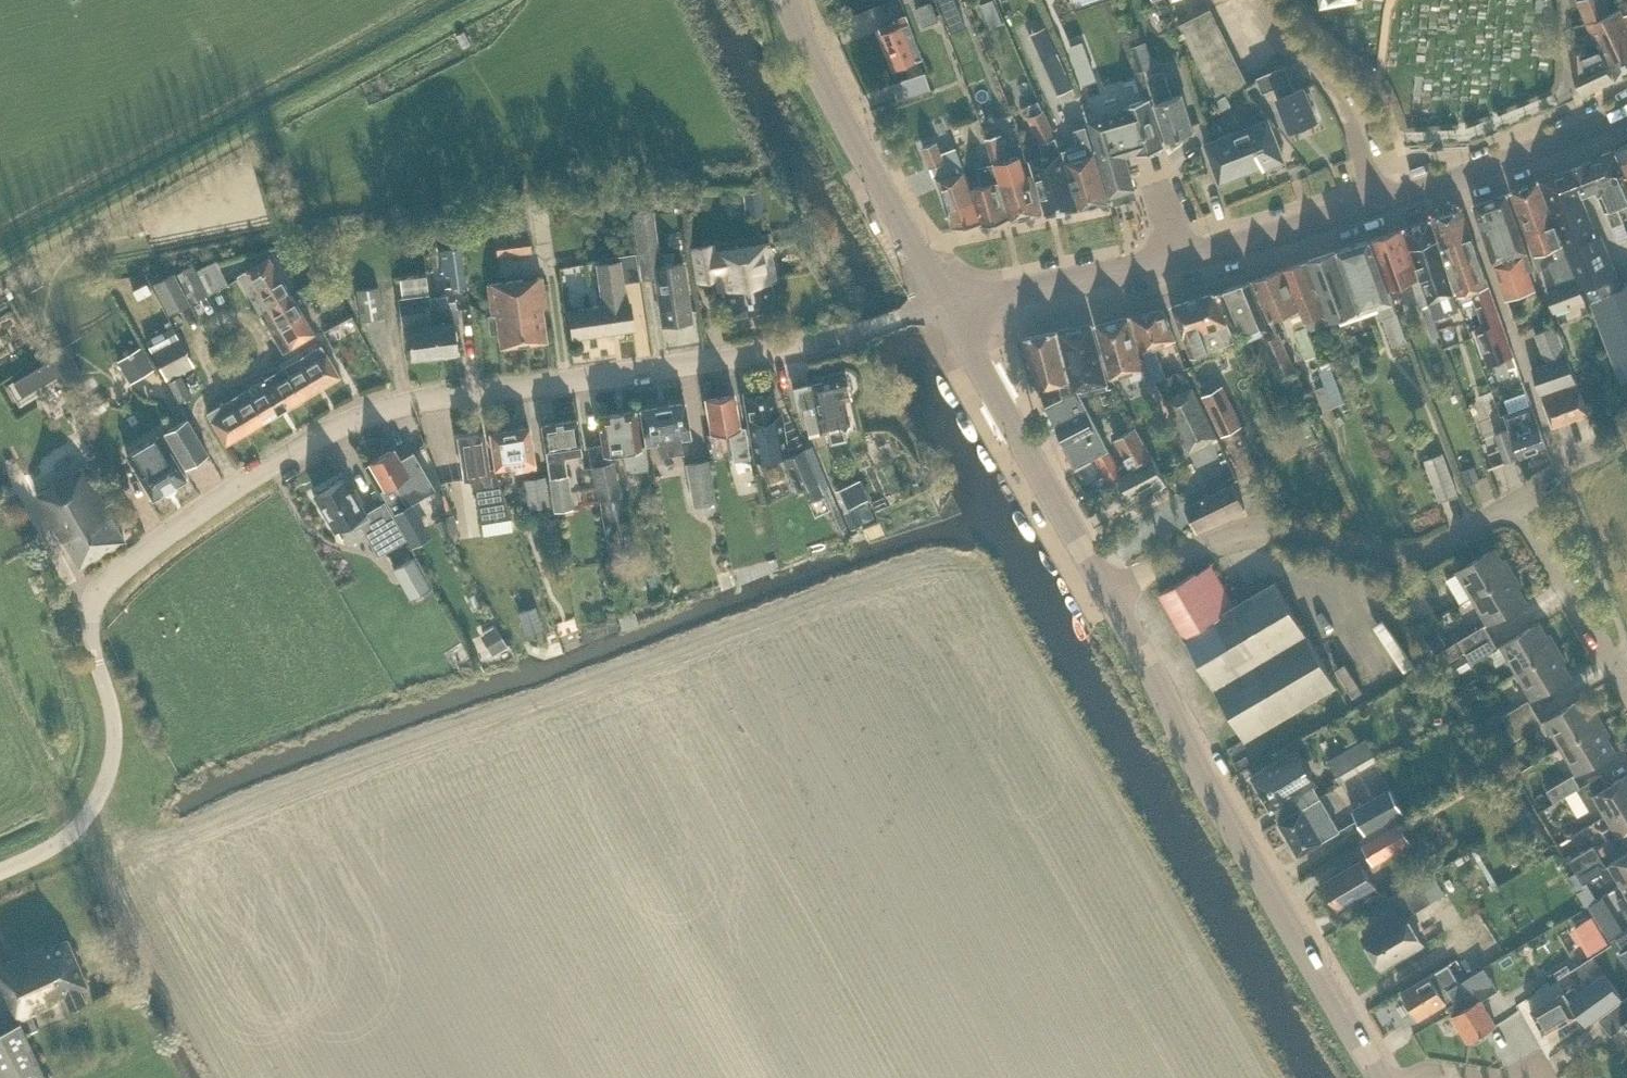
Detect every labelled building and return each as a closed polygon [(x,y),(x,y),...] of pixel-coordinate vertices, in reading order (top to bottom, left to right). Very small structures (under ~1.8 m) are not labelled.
[(944,17),(959,11),(954,0),(937,0),(944,17)] [(981,4),(986,18),(999,12),(994,0),(990,0),(981,4)] [(1618,9),(1614,0),(1577,0),(1587,22),(1595,41),(1599,51),(1617,78),(1626,73),(1626,23),(1620,8),(1618,9)] [(1626,0),(1618,0),(1621,8),(1624,14),(1626,21),(1626,0)] [(915,8),(922,25),(936,19),(929,1),(916,6),(915,8)] [(1216,18),(1211,8),(1179,24),(1185,35),(1216,18)] [(1216,18),(1185,35),(1190,45),(1222,29),(1216,18)] [(883,27),(878,29),(894,67),(921,56),(908,22),(885,31),(883,27)] [(1222,29),(1190,45),(1196,55),(1227,39),(1222,29)] [(1201,66),(1232,50),(1227,39),(1196,55),(1201,66)] [(1096,79),(1082,40),(1068,45),(1082,84),(1096,79)] [(1154,65),(1146,41),(1131,46),(1139,71),(1154,65)] [(1612,80),(1599,51),(1587,55),(1584,43),(1571,45),(1573,69),(1583,94),(1612,80)] [(1206,77),(1237,61),(1232,50),(1201,66),(1206,77)] [(1058,52),(1043,59),(1050,75),(1065,69),(1058,52)] [(1211,87),(1242,71),(1237,61),(1206,77),(1211,87)] [(1291,129),(1317,118),(1305,87),(1295,90),(1285,65),(1257,77),(1263,91),(1274,87),(1279,97),(1278,97),(1291,129)] [(1168,139),(1195,130),(1182,93),(1172,96),(1164,70),(1148,76),(1156,102),(1168,139)] [(1216,98),(1248,82),(1242,71),(1211,87),(1216,98)] [(924,72),(912,76),(918,94),(930,89),(924,72)] [(1231,105),(1226,94),(1217,99),(1222,109),(1231,105)] [(1089,121),(1110,195),(1135,188),(1126,155),(1139,151),(1139,154),(1163,147),(1149,98),(1125,105),(1126,109),(1089,121)] [(1056,136),(1043,110),(1039,99),(1025,106),(1030,117),(1028,118),(1040,144),(1056,136)] [(1270,168),(1281,163),(1279,158),(1283,157),(1273,131),(1269,132),(1264,120),(1205,144),(1207,147),(1220,181),(1261,166),(1268,163),(1270,168)] [(1062,150),(1080,208),(1109,201),(1094,152),(1085,126),(1073,130),(1078,145),(1062,150)] [(994,163),(994,162),(995,162),(1009,158),(1002,133),(986,137),(994,163)] [(1047,214),(1080,208),(1065,160),(1062,150),(1060,151),(1056,136),(1040,144),(1044,156),(1031,160),(1047,214)] [(954,228),(982,223),(970,188),(964,171),(956,148),(942,153),(937,141),(923,147),(932,167),(954,228)] [(1622,145),(1620,148),(1617,149),(1626,173),(1626,143),(1622,145)] [(1623,221),(1616,203),(1626,199),(1626,181),(1625,177),(1626,176),(1626,173),(1617,149),(1614,151),(1610,150),(1602,153),(1601,156),(1599,156),(1591,159),(1591,158),(1567,168),(1573,183),(1577,181),(1582,196),(1598,190),(1613,225),(1623,221)] [(1001,181),(999,181),(1000,183),(1001,183),(1010,219),(1042,213),(1031,174),(1029,174),(1023,153),(1009,158),(995,162),(1001,181)] [(1000,183),(999,181),(1001,181),(995,162),(994,162),(994,163),(978,167),(983,185),(971,188),(982,225),(1010,218),(1000,183)] [(1624,310),(1616,290),(1622,287),(1611,260),(1609,254),(1597,236),(1582,196),(1577,181),(1573,183),(1567,168),(1565,168),(1566,169),(1543,178),(1541,179),(1568,248),(1588,300),(1591,298),(1607,339),(1626,331),(1626,309),(1624,310)] [(1551,264),(1559,286),(1548,291),(1555,310),(1584,299),(1567,248),(1564,242),(1563,242),(1540,180),(1511,191),(1526,231),(1535,254),(1540,268),(1551,264)] [(1507,297),(1535,287),(1529,272),(1534,270),(1527,250),(1507,192),(1474,204),(1507,297)] [(491,209),(493,228),(496,255),(531,251),(529,233),(525,205),(491,209)] [(1459,294),(1475,288),(1478,295),(1492,291),(1462,208),(1432,218),(1459,292),(1459,294)] [(653,209),(631,212),(636,244),(641,279),(656,276),(655,266),(661,265),(658,241),(653,209)] [(441,218),(445,233),(454,231),(450,216),(441,218)] [(474,234),(470,217),(459,219),(463,237),(474,234)] [(1429,302),(1455,293),(1438,242),(1431,219),(1404,227),(1421,277),(1429,302)] [(1420,278),(1403,227),(1371,239),(1389,288),(1413,280),(1421,305),(1429,302),(1421,277),(1420,278)] [(1370,239),(1306,260),(1283,268),(1306,321),(1326,314),(1328,323),(1360,311),(1382,304),(1384,310),(1382,311),(1394,343),(1407,339),(1397,313),(1389,288),(1370,239)] [(689,245),(696,281),(713,278),(716,291),(725,290),(729,314),(773,307),(769,282),(775,281),(769,241),(716,250),(715,241),(689,245)] [(465,284),(461,257),(460,247),(440,250),(443,274),(450,273),(451,286),(465,284)] [(636,252),(608,256),(609,262),(597,264),(603,304),(569,309),(573,336),(593,334),(633,328),(629,301),(625,301),(623,281),(640,279),(636,252)] [(261,312),(291,294),(268,256),(247,269),(247,268),(237,274),(260,313),(261,312)] [(194,264),(193,265),(207,294),(208,293),(220,287),(228,283),(216,259),(209,263),(197,269),(194,264)] [(691,320),(683,261),(661,265),(655,266),(656,276),(663,324),(691,320)] [(191,302),(193,301),(207,294),(193,265),(177,273),(191,302)] [(33,268),(21,275),(26,283),(38,276),(33,268)] [(1296,325),(1306,321),(1283,268),(1253,279),(1268,314),(1271,321),(1272,320),(1273,320),(1290,312),(1296,325)] [(153,283),(169,314),(190,304),(174,272),(153,283)] [(546,308),(542,276),(487,283),(491,314),(488,315),(490,331),(498,330),(500,346),(546,340),(542,308),(546,308)] [(323,298),(334,292),(328,279),(314,286),(321,299),(323,298)] [(1213,293),(1224,315),(1229,312),(1241,340),(1260,331),(1282,379),(1283,381),(1286,379),(1298,374),(1297,372),(1297,371),(1279,332),(1277,329),(1276,330),(1274,326),(1275,325),(1272,320),(1271,321),(1268,314),(1264,315),(1249,281),(1213,293)] [(378,285),(356,288),(357,292),(359,309),(361,319),(383,316),(378,285)] [(1622,287),(1616,290),(1624,310),(1626,309),(1626,285),(1622,287)] [(1478,295),(1474,296),(1484,325),(1476,328),(1489,362),(1505,356),(1509,368),(1517,364),(1492,291),(1478,295)] [(435,355),(430,296),(429,293),(399,297),(401,314),(403,328),(407,327),(411,358),(435,355)] [(1213,293),(1172,305),(1191,355),(1207,349),(1218,374),(1247,361),(1235,336),(1234,336),(1213,293)] [(283,351),(313,332),(291,294),(261,312),(283,351)] [(458,321),(455,299),(448,300),(447,294),(430,296),(435,355),(458,352),(454,321),(458,321)] [(1429,302),(1421,305),(1432,337),(1440,334),(1437,325),(1429,302)] [(1176,339),(1163,308),(1130,315),(1136,328),(1139,335),(1146,358),(1150,367),(1154,378),(1154,379),(1155,379),(1165,375),(1154,347),(1175,339),(1176,339)] [(1111,378),(1143,369),(1149,381),(1154,378),(1150,367),(1146,358),(1142,360),(1136,336),(1139,335),(1136,328),(1133,328),(1129,315),(1096,324),(1111,378)] [(1555,326),(1545,330),(1542,322),(1533,326),(1546,358),(1565,351),(1555,326)] [(1092,324),(1059,330),(1074,389),(1079,389),(1082,388),(1108,382),(1107,379),(1093,325),(1092,324)] [(1024,337),(1024,338),(1039,389),(1040,388),(1042,387),(1060,383),(1063,394),(1064,397),(1045,406),(1047,409),(1058,430),(1061,428),(1067,442),(1065,443),(1077,466),(1078,465),(1110,449),(1079,389),(1074,389),(1059,330),(1024,337)] [(1622,379),(1626,377),(1626,331),(1607,339),(1622,379)] [(167,379),(194,365),(178,336),(151,350),(167,379)] [(53,347),(70,375),(85,366),(68,338),(53,347)] [(317,388),(339,375),(321,345),(299,358),(283,368),(283,367),(282,367),(301,398),(301,397),(317,388)] [(125,374),(148,360),(140,346),(116,360),(125,374)] [(1576,380),(1568,356),(1532,368),(1541,393),(1576,380)] [(49,360),(13,381),(21,395),(58,373),(49,360)] [(282,367),(245,389),(264,420),(301,398),(282,367)] [(1324,408),(1345,401),(1332,368),(1320,372),(1325,384),(1316,388),(1324,408)] [(1187,387),(1179,371),(1159,381),(1162,385),(1159,387),(1164,398),(1167,396),(1168,397),(1187,387)] [(826,431),(828,439),(829,444),(846,441),(845,435),(843,427),(845,426),(849,421),(843,398),(850,396),(846,374),(799,385),(793,387),(798,408),(803,406),(809,431),(818,429),(819,432),(826,431)] [(179,401),(190,394),(180,376),(169,382),(179,401)] [(1588,412),(1577,381),(1565,386),(1576,417),(1588,412)] [(1203,394),(1222,434),(1242,425),(1222,384),(1203,394)] [(1217,436),(1192,386),(1166,400),(1175,418),(1190,450),(1217,436)] [(1576,417),(1565,386),(1553,391),(1565,421),(1576,417)] [(749,426),(752,439),(752,441),(751,442),(754,459),(757,458),(758,464),(777,461),(776,456),(787,451),(781,420),(778,420),(772,387),(743,392),(749,426)] [(263,420),(264,420),(245,389),(206,411),(213,422),(225,442),(263,420)] [(1565,421),(1553,391),(1542,395),(1545,404),(1552,425),(1565,421)] [(711,433),(727,430),(733,461),(749,458),(747,444),(744,427),(739,427),(734,393),(705,398),(711,433)] [(681,439),(690,438),(684,401),(640,409),(646,445),(658,443),(660,456),(683,452),(681,439)] [(1520,456),(1547,446),(1531,404),(1504,414),(1520,456)] [(603,454),(622,451),(626,472),(627,478),(648,474),(647,469),(648,469),(644,444),(640,445),(635,410),(597,416),(603,454)] [(185,467),(207,454),(187,418),(164,432),(185,467)] [(550,477),(566,474),(564,457),(582,454),(576,419),(541,424),(546,460),(547,459),(550,477)] [(490,432),(496,468),(515,464),(516,470),(535,467),(529,426),(490,432)] [(1154,460),(1135,427),(1115,438),(1133,470),(1154,460)] [(1518,457),(1508,428),(1495,433),(1505,461),(1518,457)] [(494,467),(489,467),(484,433),(458,437),(464,479),(473,477),(480,522),(511,517),(494,467)] [(127,454),(128,457),(130,461),(153,497),(186,477),(169,449),(160,434),(155,437),(127,454)] [(435,488),(416,456),(413,451),(400,459),(393,448),(369,462),(383,488),(380,490),(393,513),(435,488)] [(818,482),(803,449),(782,458),(796,491),(803,489),(818,482)] [(1096,457),(1109,480),(1122,472),(1109,449),(1096,457)] [(1458,494),(1442,452),(1425,458),(1441,501),(1458,494)] [(694,504),(716,501),(708,459),(686,463),(694,504)] [(1133,470),(1120,478),(1129,496),(1151,484),(1151,485),(1154,491),(1167,484),(1160,470),(1154,460),(1133,470)] [(592,466),(599,500),(621,496),(614,461),(592,466)] [(1480,480),(1475,465),(1461,470),(1466,485),(1480,480)] [(113,515),(106,503),(84,467),(83,467),(36,494),(80,567),(124,540),(111,517),(113,515)] [(573,508),(568,474),(549,477),(554,511),(561,510),(561,513),(567,512),(567,509),(573,508)] [(524,479),(528,506),(548,503),(544,476),(524,479)] [(404,538),(383,502),(365,513),(360,503),(360,502),(351,487),(349,489),(343,477),(315,493),(336,529),(350,521),(353,528),(360,524),(378,554),(404,538)] [(859,479),(834,491),(844,511),(869,499),(859,479)] [(1185,507),(1197,531),(1245,507),(1233,483),(1185,507)] [(1338,511),(1340,517),(1349,513),(1345,504),(1339,507),(1338,511)] [(850,527),(859,522),(852,507),(843,511),(850,527)] [(452,513),(436,522),(441,533),(456,525),(456,520),(452,513)] [(606,540),(609,562),(620,561),(617,538),(606,540)] [(1505,559),(1503,561),(1495,547),(1457,570),(1473,597),(1513,572),(1505,559)] [(392,568),(410,599),(430,587),(427,581),(429,580),(415,554),(409,558),(408,555),(398,561),(400,563),(392,568)] [(1211,564),(1197,573),(1196,571),(1160,592),(1185,634),(1184,635),(1245,739),(1337,685),(1276,581),(1239,602),(1236,597),(1232,599),(1211,564)] [(1364,586),(1367,576),(1334,564),(1330,575),(1364,586)] [(1518,587),(1521,585),(1513,572),(1473,597),(1489,623),(1526,600),(1518,587)] [(1410,598),(1425,625),(1437,617),(1421,591),(1410,598)] [(1407,637),(1418,632),(1403,602),(1392,608),(1407,637)] [(540,620),(522,625),(525,634),(542,628),(540,620)] [(1550,634),(1547,635),(1539,622),(1502,644),(1517,671),(1558,647),(1550,634)] [(1434,624),(1422,631),(1434,652),(1446,645),(1434,624)] [(507,645),(495,625),(480,635),(492,654),(507,645)] [(1465,652),(1492,636),(1485,625),(1477,629),(1435,654),(1440,663),(1443,661),(1445,664),(1465,652)] [(1472,663),(1498,647),(1492,636),(1465,652),(1472,663)] [(1397,639),(1348,669),(1362,690),(1410,660),(1397,639)] [(1563,661),(1565,660),(1558,647),(1517,671),(1533,697),(1570,675),(1563,661)] [(1464,655),(1449,665),(1455,674),(1470,665),(1464,655)] [(1594,709),(1592,710),(1584,697),(1546,719),(1562,746),(1602,722),(1594,709)] [(1502,715),(1503,716),(1493,722),(1499,732),(1535,711),(1529,699),(1502,715)] [(1542,722),(1535,711),(1499,732),(1505,741),(1515,735),(1516,737),(1542,722)] [(1607,737),(1610,735),(1602,722),(1562,746),(1577,772),(1615,750),(1607,737)] [(1367,737),(1328,760),(1337,776),(1333,777),(1336,782),(1329,786),(1331,789),(1341,783),(1340,781),(1379,759),(1380,760),(1392,754),(1387,744),(1375,751),(1367,737)] [(1279,820),(1309,802),(1320,795),(1315,786),(1318,784),(1298,748),(1283,757),(1252,774),(1272,809),(1279,820)] [(1590,810),(1600,803),(1606,814),(1626,802),(1626,774),(1609,784),(1602,773),(1577,788),(1590,810)] [(1577,788),(1580,786),(1573,774),(1547,790),(1554,801),(1577,788)] [(1404,811),(1391,788),(1352,809),(1356,817),(1365,832),(1404,811)] [(1320,797),(1311,802),(1312,802),(1279,821),(1298,854),(1340,830),(1320,797)] [(1508,807),(1524,832),(1539,823),(1523,797),(1508,807)] [(1626,830),(1626,802),(1606,814),(1612,824),(1603,830),(1609,840),(1619,834),(1619,835),(1626,830)] [(1399,823),(1363,844),(1370,858),(1383,850),(1387,857),(1411,843),(1399,823)] [(1569,859),(1576,871),(1601,856),(1594,844),(1569,859)] [(1621,883),(1626,880),(1626,852),(1609,862),(1610,864),(1607,866),(1601,856),(1576,871),(1577,871),(1569,876),(1580,893),(1587,888),(1583,883),(1602,872),(1605,880),(1615,874),(1621,883)] [(1375,884),(1360,860),(1324,881),(1339,907),(1375,884)] [(1433,878),(1421,885),(1431,902),(1443,895),(1433,878)] [(1421,885),(1418,880),(1390,897),(1400,914),(1363,935),(1382,967),(1424,943),(1408,915),(1431,902),(1421,885)] [(1603,896),(1588,905),(1598,922),(1613,913),(1603,896)] [(1611,939),(1619,952),(1626,947),(1626,929),(1611,939)] [(17,1018),(29,1012),(65,997),(70,1008),(85,1001),(79,987),(87,984),(67,939),(44,948),(43,946),(0,965),(0,981),(17,1018)] [(1430,975),(1402,990),(1405,995),(1403,996),(1408,1004),(1410,1003),(1419,1017),(1445,1002),(1447,1006),(1455,1002),(1454,1000),(1448,989),(1459,982),(1449,963),(1430,975)] [(1455,1002),(1447,1006),(1449,1009),(1453,1015),(1454,1014),(1469,1040),(1473,1038),(1475,1041),(1485,1035),(1484,1032),(1496,1024),(1481,999),(1498,989),(1484,967),(1463,979),(1459,982),(1448,989),(1454,1000),(1455,1002)] [(1565,990),(1531,1010),(1544,1033),(1579,1014),(1586,1024),(1587,1023),(1597,1016),(1622,998),(1604,972),(1570,997),(1565,990)] [(1612,1008),(1612,1007),(1599,1017),(1600,1020),(1612,1033),(1623,1024),(1626,1030),(1626,996),(1612,1008)] [(25,1033),(37,1028),(29,1012),(17,1018),(19,1022),(0,1031),(0,1077),(45,1077),(25,1033)]
